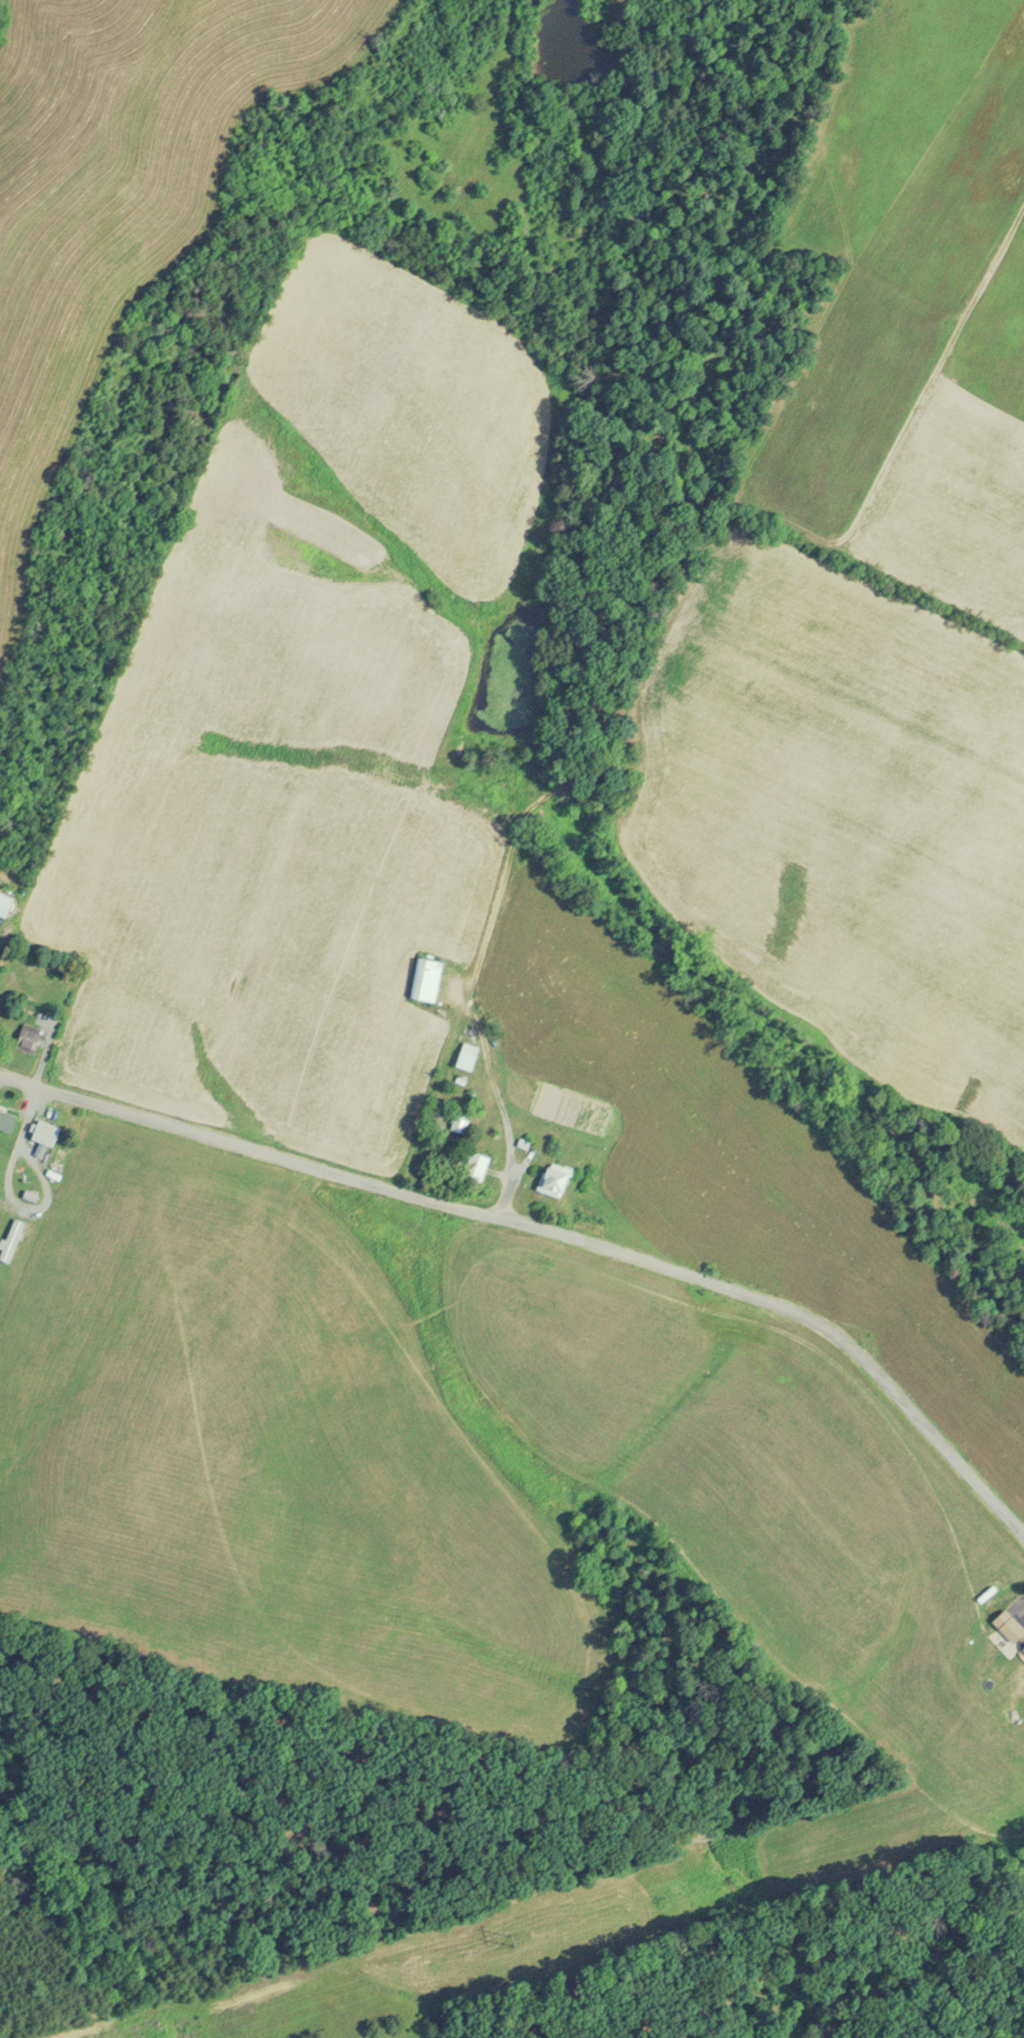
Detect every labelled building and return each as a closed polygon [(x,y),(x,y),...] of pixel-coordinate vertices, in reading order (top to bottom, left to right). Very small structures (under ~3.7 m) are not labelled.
[(11,920),(0,916),(0,891),(19,898),(11,920)] [(421,957),(445,959),(437,1003),(411,996),(421,957)] [(24,1023),(43,1028),(42,1034),(48,1036),(45,1047),(39,1046),(37,1054),(17,1048),(24,1023)] [(457,1065),(475,1069),(479,1052),(462,1048),(457,1065)] [(13,1135),(0,1129),(0,1108),(21,1117),(13,1135)] [(456,1112),(471,1117),(466,1134),(451,1130),(456,1112)] [(42,1118),(64,1127),(56,1146),(35,1137),(42,1118)] [(519,1134),(532,1138),(528,1150),(516,1146),(519,1134)] [(471,1150),(490,1156),(482,1180),(463,1173),(471,1150)] [(550,1161),(574,1167),(567,1194),(543,1187),(550,1161)] [(27,1189),(40,1194),(37,1203),(24,1198),(27,1189)] [(16,1218),(26,1222),(12,1263),(0,1259),(4,1249),(0,1247),(2,1239),(8,1239),(16,1218)] [(998,1589),(1005,1595),(991,1612),(984,1606),(998,1589)] [(1016,1614),(1023,1623),(1023,1642),(1021,1639),(1016,1643),(1002,1627),(1016,1614)]
